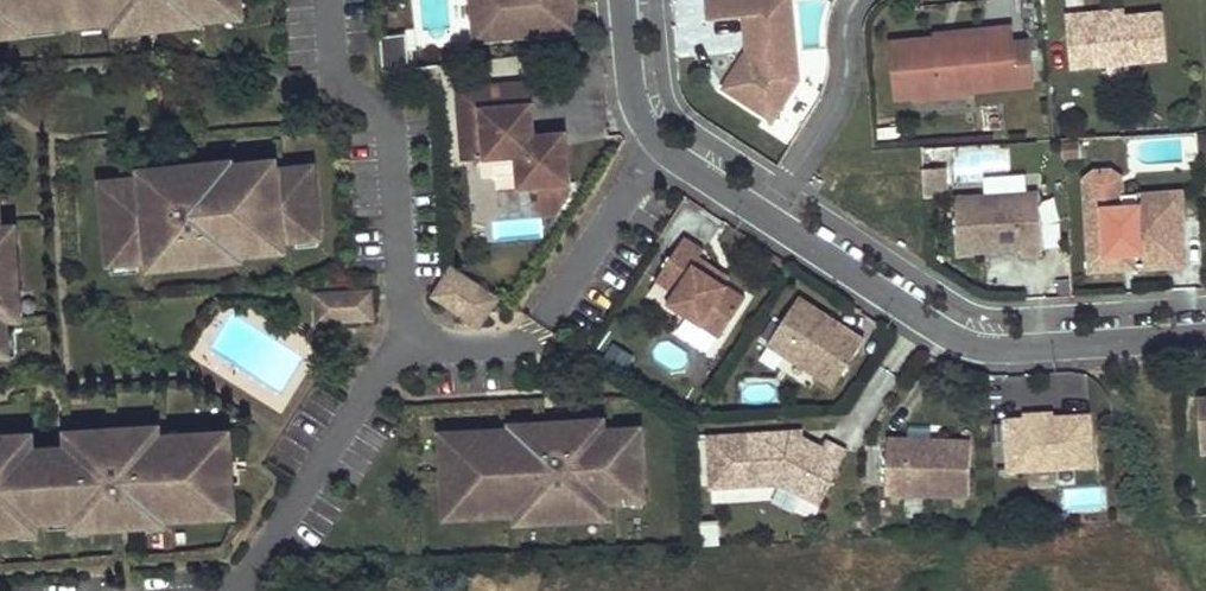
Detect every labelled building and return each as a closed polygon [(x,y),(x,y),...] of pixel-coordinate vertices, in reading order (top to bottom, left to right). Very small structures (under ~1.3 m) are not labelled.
[(26,31),(25,25),(101,17),(102,20),(116,19),(116,22),(116,25),(141,23),(142,27),(192,22),(192,16),(203,15),(203,21),(227,18),(226,11),(243,9),(242,0),(0,0),(0,34),(26,31)] [(474,21),(520,16),(522,36),(564,32),(561,7),(567,7),(566,0),(472,0),(474,21)] [(573,0),(566,0),(567,7),(561,7),(564,32),(576,31),(573,0)] [(708,0),(709,19),(745,16),(747,39),(758,47),(754,51),(749,52),(725,88),(774,119),(799,81),(792,0),(711,0),(708,0)] [(244,17),(243,9),(226,11),(227,18),(244,17)] [(1125,9),(1086,12),(1087,19),(1125,15),(1125,9)] [(1086,12),(1066,14),(1071,68),(1168,59),(1163,12),(1125,15),(1087,19),(1086,12)] [(522,36),(520,16),(474,21),(476,40),(522,36)] [(25,25),(26,31),(116,22),(116,19),(102,20),(101,17),(25,25)] [(968,89),(1016,84),(1012,43),(1010,25),(987,28),(988,34),(936,39),(911,41),(916,94),(968,89)] [(936,39),(988,34),(987,28),(935,33),(936,39)] [(379,36),(382,69),(407,66),(404,33),(379,36)] [(899,95),(916,94),(911,41),(894,43),(899,95)] [(1031,83),(1027,42),(1012,43),(1016,84),(1031,83)] [(530,82),(471,88),(458,102),(463,160),(482,159),(483,177),(497,176),(498,189),(539,186),(541,214),(556,213),(571,191),(567,144),(560,145),(555,140),(554,134),(534,135),(530,82)] [(968,89),(916,94),(917,100),(968,95),(968,89)] [(566,132),(554,134),(555,140),(560,145),(567,144),(566,132)] [(276,161),(261,162),(262,173),(277,171),(276,161)] [(142,179),(102,183),(111,264),(150,260),(177,257),(178,266),(226,261),(225,254),(241,253),(252,251),(253,255),(271,253),(270,243),(284,241),(297,240),(297,237),(320,234),(313,167),(277,171),(262,173),(261,162),(243,164),(243,167),(231,168),(230,168),(230,170),(218,172),(217,167),(199,169),(200,172),(175,174),(175,171),(156,173),(157,178),(142,179)] [(922,168),(924,189),(947,188),(945,166),(922,168)] [(1085,179),(1088,236),(1104,235),(1102,207),(1172,203),(1173,227),(1184,226),(1182,191),(1123,195),(1122,177),(1112,170),(1094,171),(1085,179)] [(956,198),(959,253),(991,251),(990,244),(1022,242),(1023,249),(1023,255),(1043,254),(1040,193),(956,198)] [(1088,236),(1090,272),(1124,270),(1123,255),(1135,254),(1144,254),(1144,269),(1187,266),(1184,226),(1173,227),(1172,203),(1102,207),(1104,235),(1088,236)] [(6,356),(5,333),(8,332),(7,319),(12,318),(10,292),(19,291),(17,243),(10,244),(9,228),(1,228),(0,208),(0,356),(6,356)] [(685,237),(656,281),(675,293),(668,304),(720,338),(746,298),(725,285),(714,277),(719,270),(699,257),(705,250),(685,237)] [(284,241),(270,243),(271,253),(285,251),(284,241)] [(990,244),(991,251),(1023,249),(1022,242),(990,244)] [(241,253),(225,254),(226,261),(242,259),(241,253)] [(1123,255),(1124,270),(1136,269),(1135,254),(1123,255)] [(177,257),(150,260),(151,268),(178,266),(177,257)] [(480,326),(499,296),(454,267),(435,296),(480,326)] [(729,277),(719,270),(714,277),(725,285),(729,277)] [(19,291),(10,292),(12,318),(21,318),(19,291)] [(371,292),(317,295),(318,311),(325,310),(326,321),(372,318),(371,292)] [(799,297),(769,344),(834,387),(865,340),(847,329),(844,334),(832,326),(836,321),(799,297)] [(836,321),(832,326),(844,334),(847,329),(836,321)] [(1090,415),(1007,421),(1010,471),(1093,466),(1090,415)] [(463,450),(444,451),(446,501),(466,500),(467,515),(467,517),(486,516),(486,514),(516,512),(532,511),(532,522),(551,521),(551,517),(575,516),(575,519),(594,518),(593,508),(608,507),(607,502),(621,501),(621,498),(643,496),(640,430),(604,432),(603,427),(588,427),(588,422),(570,424),(570,427),(545,428),(545,425),(527,426),(527,431),(512,431),(481,433),(481,432),(461,433),(462,434),(463,450)] [(160,428),(145,429),(145,439),(160,438),(160,428)] [(5,530),(5,533),(24,532),(23,528),(38,526),(38,521),(52,520),(51,517),(74,516),(75,524),(89,523),(89,528),(108,527),(107,524),(132,523),(132,526),(150,525),(150,520),(165,519),(196,517),(196,519),(216,517),(216,516),(215,500),(234,499),(231,449),(212,450),(211,435),(211,433),(191,435),(191,436),(160,438),(145,439),(145,429),(127,430),(127,433),(102,434),(101,432),(84,433),(84,443),(69,444),(69,449),(33,451),(33,446),(18,447),(18,437),(0,438),(0,531),(5,530)] [(708,437),(711,489),(780,484),(821,504),(847,452),(826,441),(822,448),(801,438),(792,438),(791,432),(708,437)] [(84,433),(68,433),(69,444),(84,443),(84,433)] [(230,433),(211,435),(212,450),(231,449),(230,433)] [(462,434),(443,436),(444,451),(463,450),(462,434)] [(32,436),(18,437),(18,447),(33,446),(32,436)] [(888,438),(886,494),(970,496),(972,441),(940,440),(940,447),(908,447),(909,439),(888,438)] [(940,440),(909,439),(908,447),(940,447),(940,440)] [(234,499),(215,500),(216,516),(235,514),(234,499)] [(466,500),(446,501),(447,517),(467,515),(466,500)] [(608,507),(593,508),(594,518),(608,517),(608,507)] [(532,511),(516,512),(517,523),(532,522),(532,511)] [(38,521),(38,526),(75,524),(74,516),(51,517),(52,520),(38,521)] [(696,520),(699,544),(718,542),(715,518),(696,520)]
